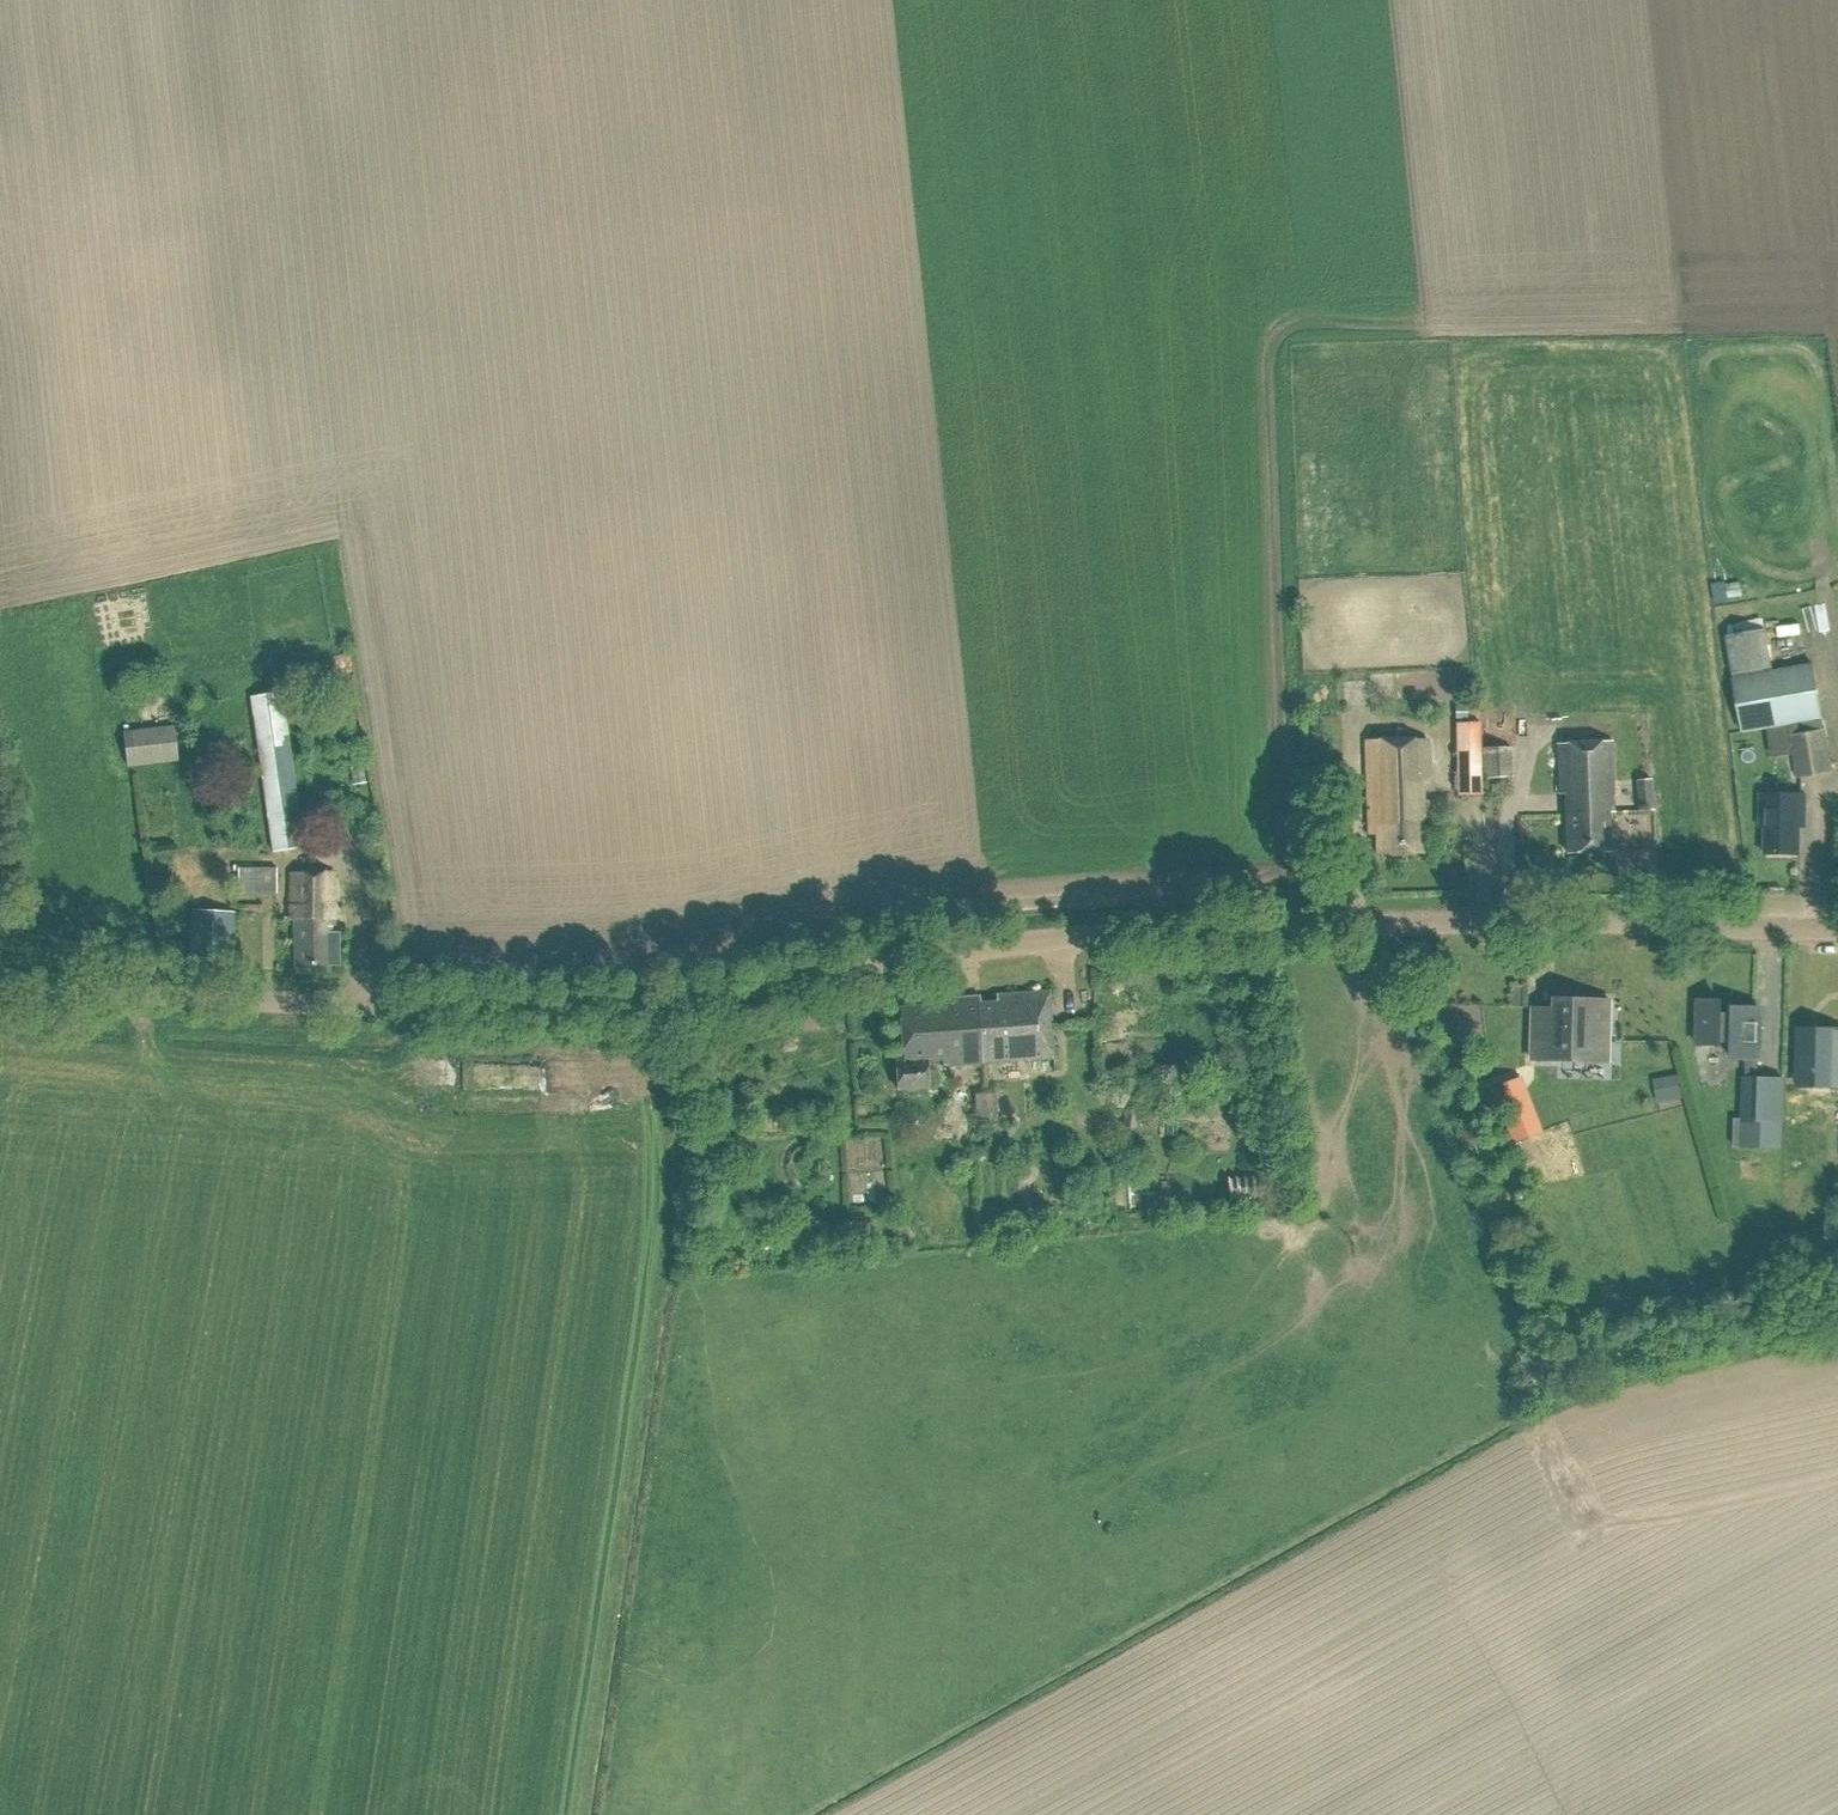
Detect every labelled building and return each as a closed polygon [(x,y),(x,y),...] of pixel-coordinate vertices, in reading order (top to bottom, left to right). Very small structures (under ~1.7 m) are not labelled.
[(1728,596),(1742,594),(1741,581),(1726,583),(1728,596)] [(1725,638),(1731,672),(1771,665),(1765,630),(1725,638)] [(1800,778),(1830,772),(1811,664),(1734,677),(1743,731),(1790,723),(1800,778)] [(272,851),(302,846),(277,691),(248,696),(272,851)] [(1454,705),(1454,718),(1465,718),(1465,704),(1454,705)] [(1453,723),(1455,795),(1479,794),(1477,722),(1453,723)] [(127,734),(131,768),(178,761),(174,728),(127,734)] [(1377,837),(1378,856),(1422,855),(1421,834),(1430,833),(1429,807),(1423,807),(1422,788),(1429,787),(1428,744),(1367,745),(1370,837),(1377,837)] [(1480,747),(1482,778),(1510,776),(1508,745),(1480,747)] [(1611,745),(1556,748),(1558,791),(1563,791),(1564,798),(1566,851),(1610,850),(1609,810),(1613,810),(1611,745)] [(1776,748),(1755,749),(1757,788),(1778,787),(1776,748)] [(1634,780),(1637,812),(1652,810),(1649,779),(1634,780)] [(1800,827),(1805,827),(1806,795),(1758,795),(1757,826),(1765,826),(1764,853),(1800,854),(1800,827)] [(238,894),(260,894),(259,867),(238,868),(238,894)] [(338,965),(338,933),(333,933),(333,874),(291,874),(291,920),(294,920),(294,965),(338,965)] [(230,960),(233,911),(191,908),(187,957),(230,960)] [(995,1001),(979,1002),(978,1002),(978,1008),(978,1009),(980,1047),(981,1061),(1052,1057),(1048,992),(994,994),(995,1001)] [(978,1002),(979,1002),(978,995),(943,997),(943,1003),(900,1006),(899,1006),(904,1057),(895,1058),(897,1086),(933,1084),(932,1068),(926,1069),(925,1063),(927,1063),(927,1058),(940,1058),(940,1064),(981,1061),(980,1047),(978,1009),(978,1008),(978,1002)] [(1733,1015),(1721,1015),(1721,1001),(1698,1000),(1697,1045),(1720,1045),(1720,1041),(1732,1041),(1731,1059),(1748,1059),(1748,1077),(1743,1077),(1742,1119),(1741,1121),(1783,1123),(1784,1078),(1759,1077),(1759,1060),(1760,1032),(1755,1032),(1756,1008),(1733,1007),(1733,1015)] [(1568,1051),(1607,1052),(1609,1002),(1569,1001),(1569,1009),(1554,1008),(1554,1022),(1532,1022),(1531,1058),(1568,1059),(1568,1051)] [(1232,1034),(1222,1029),(1216,1040),(1226,1045),(1232,1034)] [(1796,1086),(1796,1088),(1837,1089),(1837,1030),(1797,1029),(1796,1086)] [(1681,1097),(1678,1077),(1664,1080),(1668,1100),(1681,1097)] [(1512,1141),(1538,1132),(1518,1079),(1492,1089),(1512,1141)] [(977,1123),(997,1122),(995,1094),(992,1095),(976,1096),(977,1123)] [(1126,1102),(1123,1127),(1135,1129),(1138,1103),(1126,1102)] [(1735,1119),(1734,1147),(1741,1146),(1741,1147),(1782,1147),(1783,1123),(1741,1121),(1742,1119),(1735,1119)] [(702,1142),(712,1142),(712,1121),(702,1121),(702,1142)] [(825,1155),(844,1152),(842,1138),(823,1141),(825,1155)] [(1227,1176),(1229,1201),(1233,1198),(1237,1201),(1241,1198),(1245,1200),(1249,1197),(1253,1199),(1257,1196),(1261,1199),(1259,1173),(1255,1177),(1251,1174),(1247,1177),(1243,1175),(1239,1178),(1235,1175),(1231,1178),(1227,1176)]
